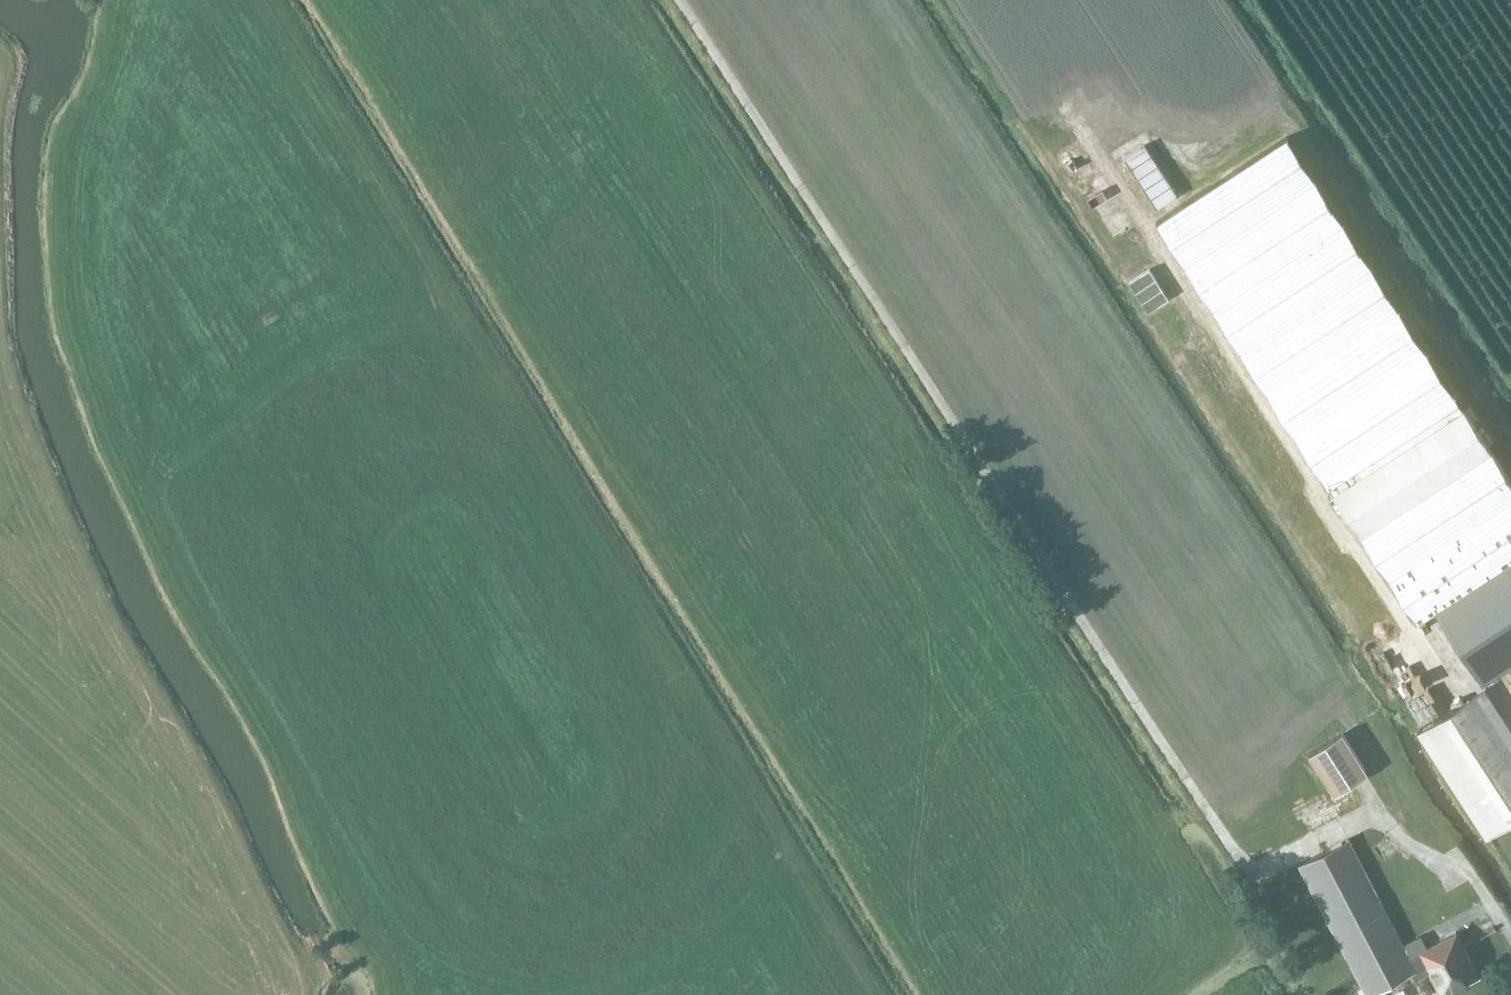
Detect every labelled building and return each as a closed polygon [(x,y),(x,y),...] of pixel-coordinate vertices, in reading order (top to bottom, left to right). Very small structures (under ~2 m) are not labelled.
[(1286,136),(1157,221),(1241,351),(1333,492),(1463,407),(1371,267),(1286,136)] [(1124,158),(1157,208),(1177,195),(1144,145),(1124,158)] [(1086,185),(1111,232),(1129,223),(1104,176),(1086,185)] [(1169,297),(1150,268),(1130,281),(1149,310),(1169,297)] [(1463,407),(1333,492),(1361,536),(1491,451),(1463,407)] [(1361,536),(1418,622),(1436,610),(1510,561),(1510,481),(1491,451),(1361,536)] [(1436,610),(1483,683),(1510,665),(1510,664),(1510,561),(1436,610)] [(1450,707),(1417,728),(1428,745),(1461,724),(1450,707)] [(1343,731),(1308,754),(1334,796),(1369,773),(1343,731)] [(1299,864),(1368,994),(1417,969),(1410,955),(1392,920),(1364,866),(1349,838),(1299,864)] [(1456,932),(1410,955),(1417,969),(1420,975),(1430,970),(1443,994),(1479,976),(1463,945),(1456,932)]
